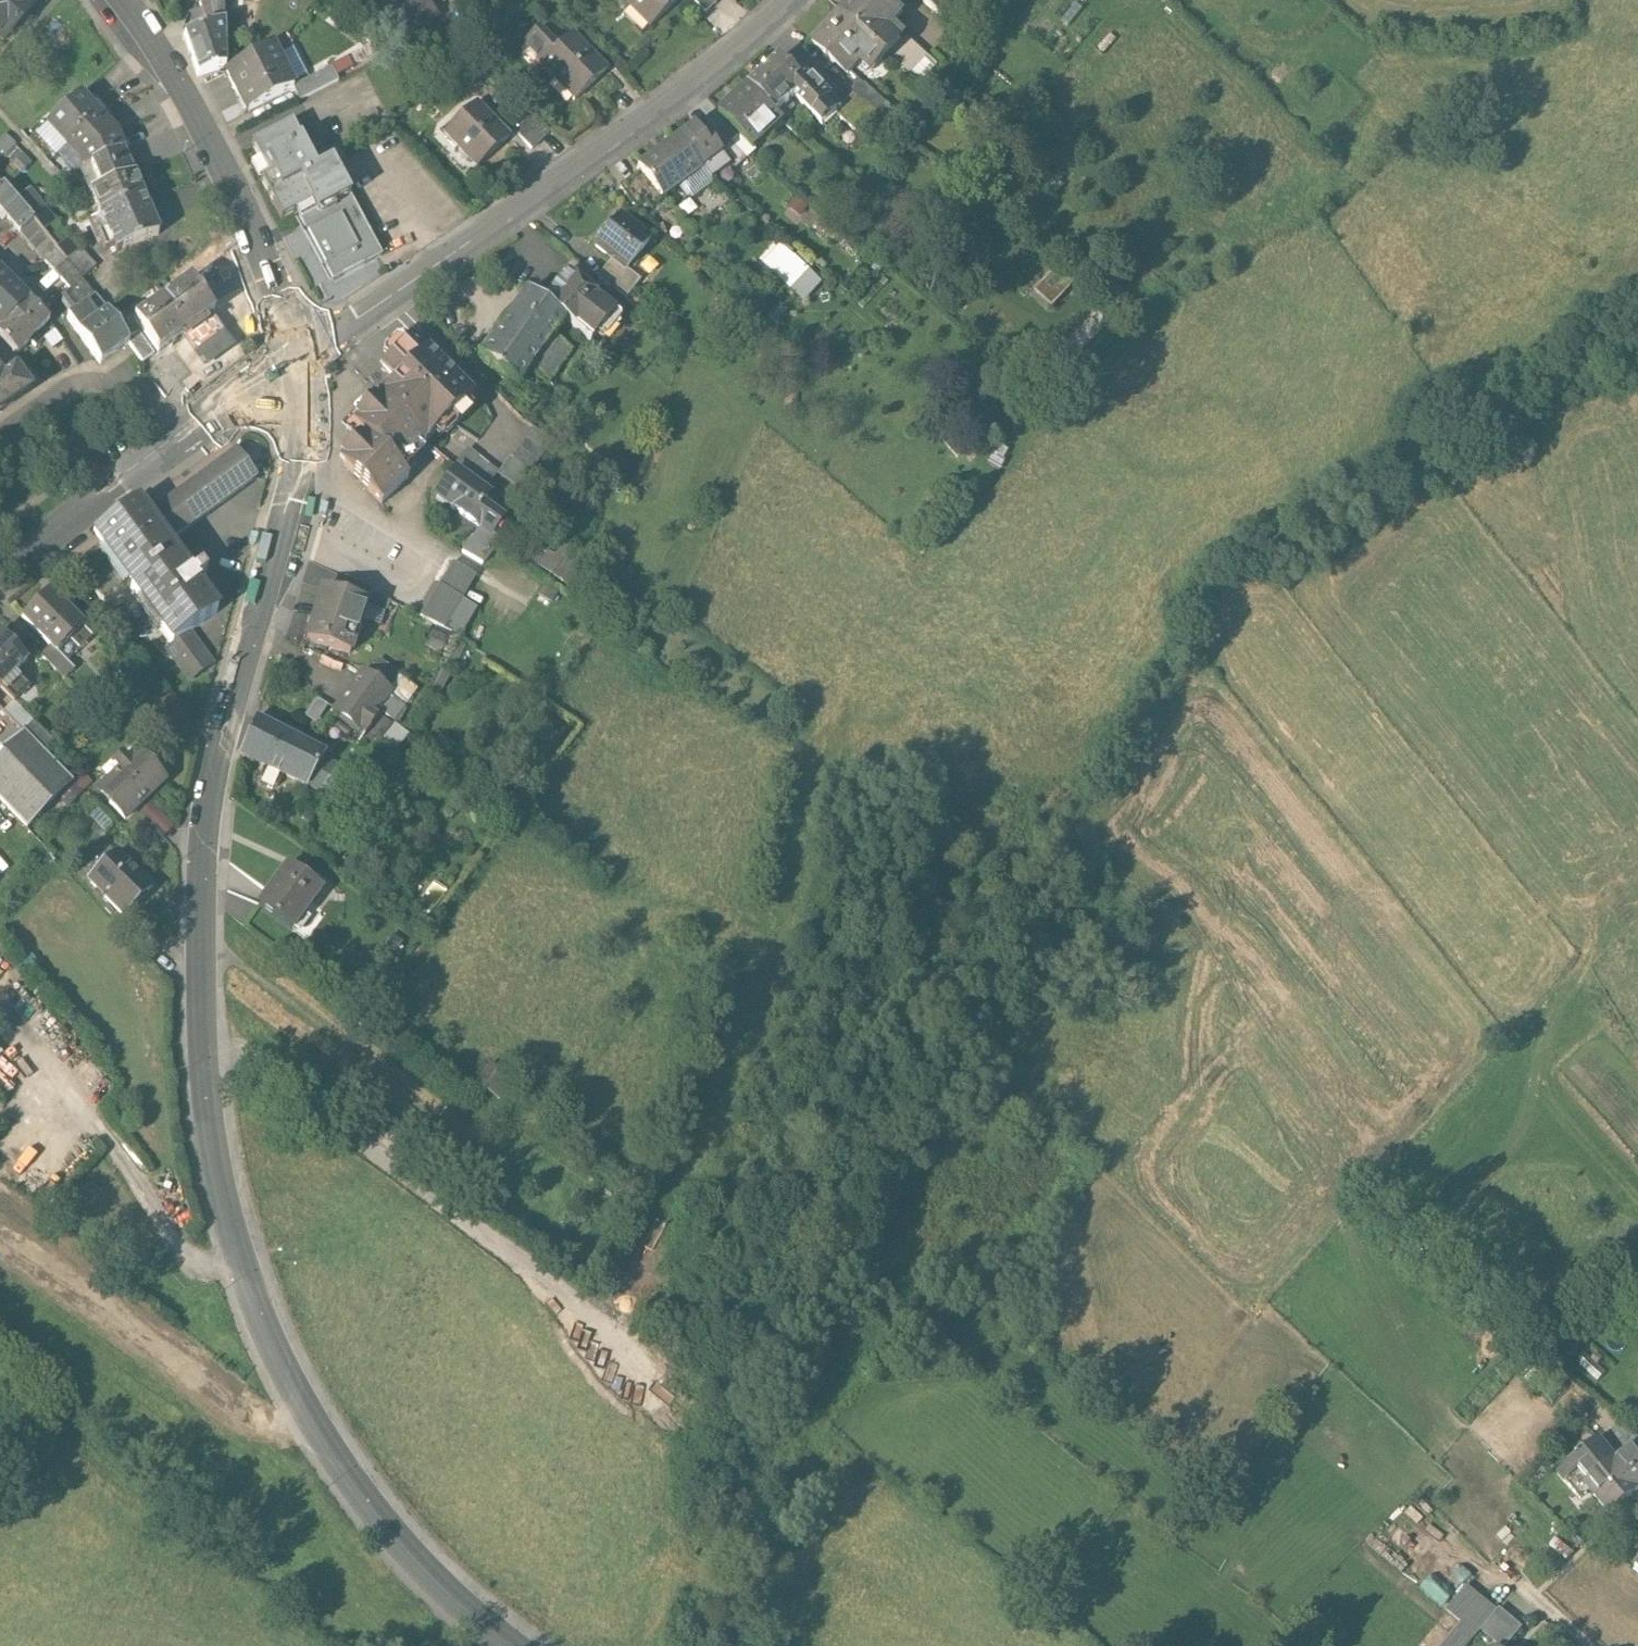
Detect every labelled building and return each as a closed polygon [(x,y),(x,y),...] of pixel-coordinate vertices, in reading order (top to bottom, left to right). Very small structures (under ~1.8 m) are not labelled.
[(3,42),(37,2),(34,0),(0,0),(0,40),(3,42)] [(200,2),(208,29),(223,24),(223,0),(201,0),(200,2)] [(373,21),(372,20),(371,21),(401,54),(402,53),(399,49),(419,31),(422,34),(437,21),(418,0),(397,0),(373,21)] [(631,9),(634,6),(653,25),(679,0),(622,0),(631,9)] [(714,0),(693,0),(705,13),(706,12),(705,11),(715,2),(714,0)] [(889,0),(856,0),(842,15),(874,45),(893,25),(904,14),(889,0)] [(958,0),(920,0),(942,19),(959,1),(958,0)] [(874,45),(842,15),(813,46),(827,60),(829,58),(849,76),(861,63),(876,47),(874,45)] [(208,29),(185,37),(198,78),(224,69),(223,24),(208,29)] [(893,25),(874,45),(876,47),(887,57),(905,37),(893,25)] [(582,46),(573,36),(557,51),(538,31),(521,47),(554,81),(558,78),(577,99),(604,73),(580,47),(582,46)] [(928,58),(905,37),(887,57),(910,77),(928,58)] [(292,90),(271,47),(225,74),(239,104),(238,104),(243,116),(292,90)] [(876,47),(861,63),(872,73),(887,57),(876,47)] [(793,73),(781,59),(750,87),(776,115),(794,97),(826,132),(840,119),(836,115),(843,110),(842,109),(820,85),(818,87),(805,73),(801,77),(795,71),(793,73)] [(331,70),(292,90),(299,103),(338,84),(331,70)] [(887,106),(865,85),(854,96),(879,115),(887,106)] [(776,115),(750,87),(721,114),(741,135),(755,149),(784,122),(776,115)] [(80,96),(47,126),(67,149),(100,119),(80,96)] [(854,96),(842,109),(843,110),(836,115),(840,119),(858,137),(867,127),(879,115),(854,96)] [(475,104),(443,134),(457,149),(461,146),(480,166),(507,140),(483,115),(484,113),(475,104)] [(549,133),(532,115),(523,123),(540,141),(549,133)] [(100,119),(67,149),(80,164),(83,171),(91,167),(91,166),(123,153),(117,138),(100,119)] [(540,141),(523,123),(514,132),(530,151),(540,141)] [(316,172),(292,126),(253,146),(267,178),(260,182),(282,221),(297,214),(346,191),(331,164),(316,172)] [(733,166),(712,138),(707,142),(695,126),(682,136),(705,168),(714,180),(733,166)] [(755,149),(741,135),(732,143),(748,160),(757,151),(755,149)] [(682,136),(638,167),(641,171),(662,200),(678,188),(705,168),(682,136)] [(748,160),(732,143),(724,151),(740,168),(748,160)] [(123,153),(91,166),(91,167),(100,191),(133,178),(123,153)] [(705,168),(678,188),(686,199),(692,200),(711,186),(714,180),(705,168)] [(662,200),(641,171),(620,187),(631,203),(636,206),(644,201),(650,208),(654,205),(662,200)] [(100,191),(91,195),(100,218),(142,200),(133,178),(100,191)] [(0,184),(0,212),(20,234),(33,223),(16,203),(0,184)] [(380,258),(346,191),(297,214),(332,284),(380,258)] [(55,224),(30,192),(16,203),(33,223),(43,235),(55,224)] [(142,200),(100,218),(107,233),(98,237),(105,254),(114,250),(116,256),(158,238),(142,200)] [(650,241),(620,216),(595,246),(625,271),(650,241)] [(33,223),(20,234),(35,252),(48,241),(43,235),(33,223)] [(95,269),(55,224),(43,235),(48,241),(58,254),(66,264),(81,283),(95,269)] [(48,241),(35,252),(45,263),(58,254),(48,241)] [(825,282),(779,242),(760,264),(806,304),(825,282)] [(58,254),(45,263),(54,274),(66,264),(58,254)] [(591,277),(571,260),(563,270),(568,274),(583,287),(591,277)] [(625,271),(612,260),(598,276),(625,299),(640,282),(626,270),(625,271)] [(81,283),(66,264),(54,274),(71,293),(63,300),(74,315),(85,307),(96,323),(107,315),(83,284),(81,283)] [(583,287),(568,274),(560,283),(558,282),(549,293),(551,294),(543,305),(564,321),(567,324),(590,343),(615,313),(583,287)] [(28,302),(0,275),(0,329),(28,302)] [(1049,278),(1034,294),(1051,310),(1067,294),(1049,278)] [(190,282),(134,321),(143,333),(158,355),(214,315),(190,282)] [(543,305),(527,293),(480,357),(517,386),(528,370),(547,385),(567,358),(548,344),(564,321),(543,305)] [(28,302),(0,329),(0,339),(16,356),(29,342),(36,336),(49,322),(28,302)] [(112,320),(107,315),(96,323),(85,307),(74,315),(68,320),(79,336),(100,366),(128,345),(126,342),(111,321),(112,320)] [(154,357),(138,334),(126,342),(128,345),(143,365),(154,357)] [(36,336),(29,342),(35,348),(42,341),(41,340),(36,336)] [(428,350),(426,352),(412,338),(382,367),(396,382),(380,397),(425,443),(473,397),(428,350)] [(30,393),(15,373),(3,382),(0,379),(0,412),(30,393)] [(425,443),(380,397),(352,424),(364,437),(338,462),(381,506),(409,479),(400,469),(425,443)] [(552,441),(533,428),(512,459),(531,472),(552,441)] [(253,479),(235,453),(161,506),(180,533),(253,479)] [(498,473),(479,457),(464,476),(473,483),(484,492),(498,473)] [(464,476),(456,470),(437,497),(453,509),(472,483),(464,476)] [(472,483),(453,509),(469,522),(470,521),(480,507),(488,496),(484,492),(473,483),(472,483)] [(161,506),(146,516),(137,503),(97,532),(107,546),(77,567),(103,604),(130,585),(172,644),(188,633),(215,614),(165,543),(180,533),(161,506)] [(499,522),(480,507),(470,521),(480,528),(490,535),(490,534),(499,522)] [(499,522),(490,534),(498,540),(507,528),(499,522)] [(490,535),(480,528),(472,539),(471,538),(461,554),(481,566),(500,541),(498,540),(490,534),(490,535)] [(475,577),(452,563),(419,618),(444,629),(475,577)] [(371,593),(345,579),(339,596),(365,605),(366,605),(365,606),(367,606),(371,593)] [(339,596),(323,591),(307,640),(350,654),(365,606),(366,605),(365,605),(339,596)] [(61,607),(49,593),(22,620),(50,649),(56,655),(57,654),(83,629),(71,616),(71,615),(62,606),(61,607)] [(432,629),(425,647),(448,656),(455,638),(432,629)] [(172,644),(166,649),(190,680),(210,666),(188,633),(172,644)] [(0,637),(0,691),(27,664),(0,637)] [(74,673),(57,654),(56,655),(50,649),(40,658),(64,682),(74,673)] [(378,656),(367,670),(389,687),(400,673),(378,656)] [(388,695),(361,675),(333,713),(360,733),(388,695)] [(323,759),(325,756),(255,719),(248,736),(316,770),(323,759)] [(51,744),(33,725),(24,734),(42,753),(51,744)] [(24,734),(0,758),(0,802),(27,831),(73,784),(42,753),(24,734)] [(307,785),(316,770),(248,736),(239,755),(264,767),(283,776),(306,787),(307,785)] [(136,755),(128,763),(121,757),(113,765),(119,772),(97,793),(125,821),(137,810),(147,800),(164,783),(136,755)] [(356,782),(323,759),(316,770),(307,785),(317,792),(321,787),(334,796),(339,788),(349,794),(356,782)] [(259,779),(260,783),(273,789),(277,788),(283,776),(264,767),(259,779)] [(82,776),(74,785),(82,793),(91,785),(82,776)] [(82,795),(73,786),(59,801),(68,810),(82,795)] [(147,800),(137,810),(162,837),(173,826),(147,800)] [(153,889),(118,853),(88,882),(122,918),(153,889)] [(320,892),(287,868),(258,907),(292,932),(303,917),(302,916),(320,892)] [(510,1082),(489,1066),(475,1084),(486,1093),(496,1100),(510,1082)] [(1616,1459),(1599,1439),(1559,1474),(1580,1500),(1591,1493),(1612,1516),(1637,1495),(1637,1439),(1616,1459)] [(1468,1586),(1447,1613),(1462,1625),(1445,1645),(1474,1645),(1483,1635),(1496,1645),(1515,1645),(1526,1632),(1468,1586)]
